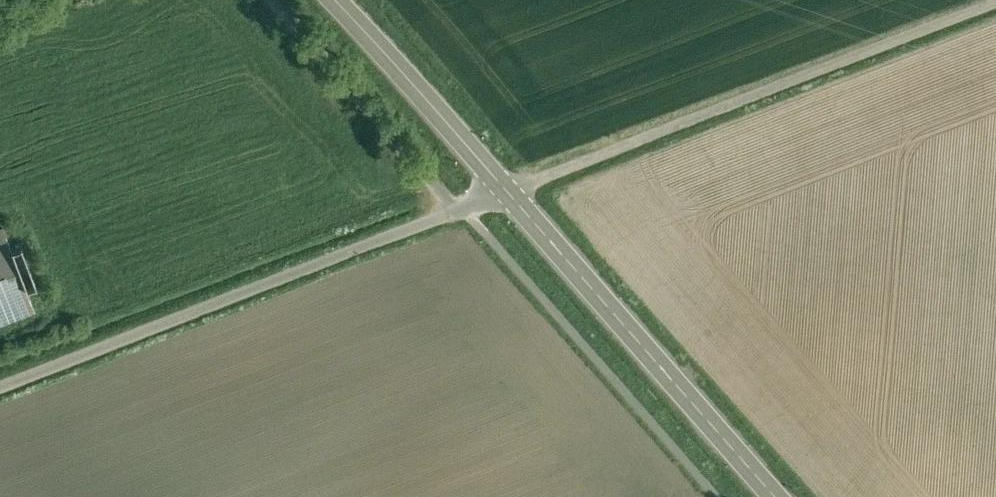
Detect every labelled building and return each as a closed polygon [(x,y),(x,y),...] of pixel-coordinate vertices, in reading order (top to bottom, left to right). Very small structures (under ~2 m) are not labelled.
[(0,229),(0,330),(39,316),(6,226),(0,229)]
